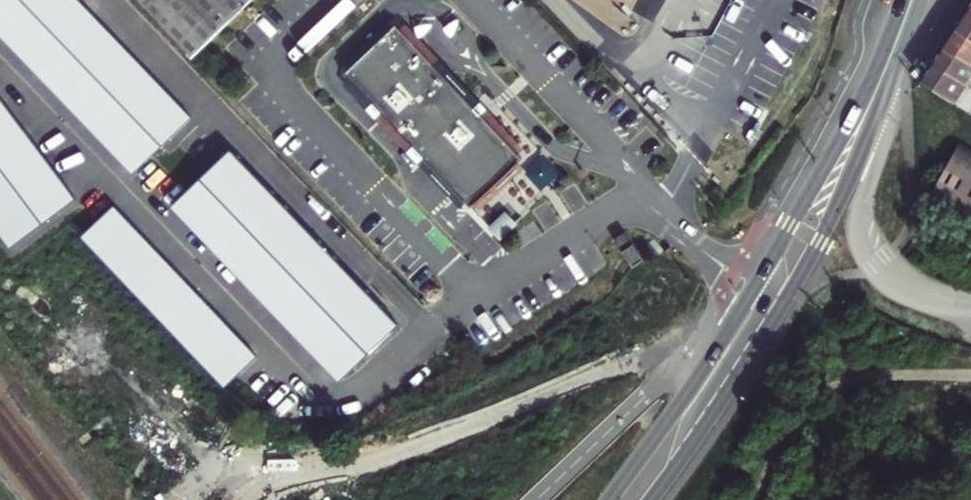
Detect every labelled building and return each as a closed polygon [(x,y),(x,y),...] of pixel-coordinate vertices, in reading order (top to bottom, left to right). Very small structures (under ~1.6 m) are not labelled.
[(139,164),(190,115),(79,0),(0,0),(0,20),(139,164)] [(270,0),(138,0),(202,66),(270,0)] [(393,35),(350,76),(356,82),(352,86),(356,92),(350,97),(374,122),(371,124),(380,133),(383,131),(414,164),(420,158),(421,158),(412,167),(423,178),(426,176),(469,220),(475,213),(480,218),(482,216),(488,222),(532,180),(526,174),(530,170),(525,166),(531,160),(413,36),(407,42),(403,37),(399,42),(393,35)] [(967,52),(962,61),(960,63),(970,71),(970,46),(967,52)] [(17,244),(96,183),(0,58),(0,222),(17,244)] [(951,79),(970,93),(970,71),(960,63),(955,71),(951,79)] [(939,96),(970,118),(970,93),(951,79),(945,87),(939,96)] [(927,203),(970,228),(970,147),(962,142),(927,203)] [(174,200),(343,376),(402,319),(233,143),(174,200)] [(113,219),(82,249),(227,399),(259,368),(113,219)] [(624,256),(637,275),(651,267),(636,247),(624,256)]
